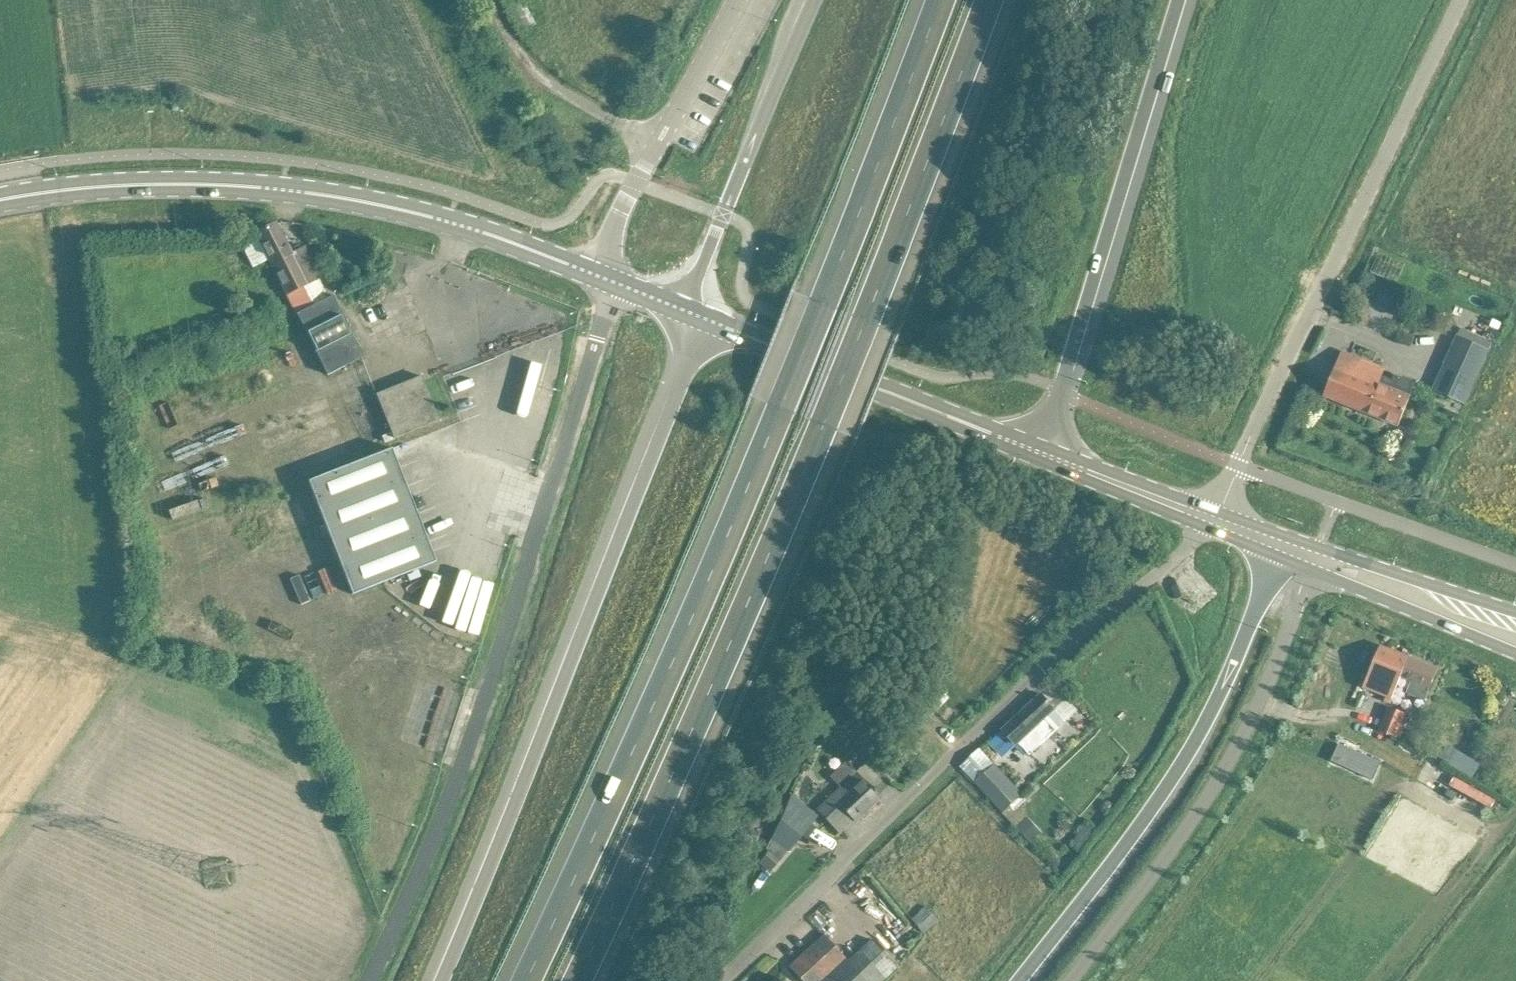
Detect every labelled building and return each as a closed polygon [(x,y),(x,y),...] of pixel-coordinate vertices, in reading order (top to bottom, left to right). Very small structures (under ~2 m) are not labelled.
[(297,314),(328,299),(318,279),(320,278),(304,248),(292,254),(276,223),(255,233),(257,237),(242,245),(253,268),(268,260),(296,315),(297,314)] [(303,236),(318,267),(333,260),(317,228),(303,236)] [(333,296),(328,299),(297,314),(297,315),(327,375),(346,366),(364,357),(333,297),(333,296)] [(1491,343),(1461,329),(1433,391),(1463,404),(1491,343)] [(1385,369),(1360,359),(1342,352),(1324,396),(1398,426),(1410,397),(1410,396),(1415,383),(1394,375),(1392,381),(1382,377),(1385,369)] [(421,377),(376,394),(394,439),(439,421),(421,377)] [(475,390),(478,400),(499,394),(496,383),(475,390)] [(375,393),(365,396),(373,421),(383,418),(375,393)] [(436,561),(391,448),(307,481),(352,594),(436,561)] [(484,597),(501,544),(490,540),(472,593),(484,597)] [(437,590),(449,595),(461,566),(449,562),(437,590)] [(1425,701),(1430,688),(1438,670),(1380,646),(1363,687),(1386,697),(1384,701),(1390,704),(1401,677),(1411,681),(1406,694),(1425,701)] [(1055,710),(1055,709),(1041,694),(1003,730),(1017,745),(1019,743),(1030,756),(1056,732),(1045,719),(1055,710)] [(1405,714),(1387,708),(1378,731),(1400,739),(1405,727),(1401,725),(1405,714)] [(992,729),(973,749),(988,763),(1007,744),(992,729)] [(1379,761),(1337,741),(1329,757),(1371,776),(1379,761)] [(839,789),(817,809),(825,818),(839,832),(878,796),(873,791),(875,790),(872,787),(870,789),(855,773),(845,762),(829,778),(839,789)] [(1005,815),(1025,796),(996,765),(975,784),(1005,815)] [(762,855),(775,865),(811,821),(789,804),(762,855)] [(931,908),(946,895),(938,885),(923,899),(931,908)] [(788,967),(801,980),(883,980),(897,968),(872,940),(849,962),(848,961),(845,958),(837,950),(824,935),(788,967)]
